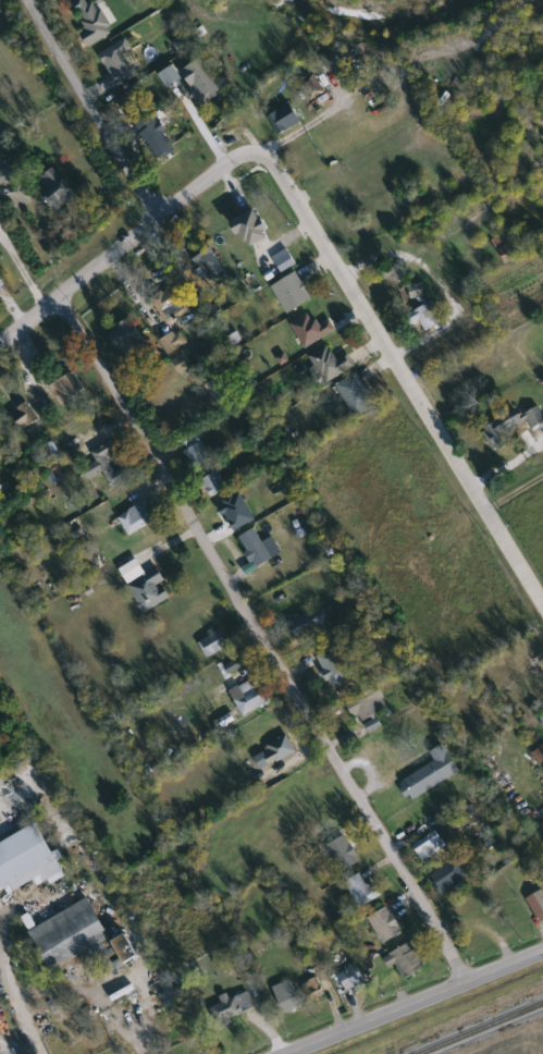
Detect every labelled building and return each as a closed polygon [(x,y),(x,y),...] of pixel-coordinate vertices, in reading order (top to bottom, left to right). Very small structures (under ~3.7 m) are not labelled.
[(67,4),(76,0),(94,0),(111,34),(88,46),(81,30),(85,28),(79,17),(76,20),(67,4)] [(99,54),(126,38),(134,49),(124,54),(135,73),(118,84),(99,54)] [(203,106),(183,71),(202,59),(223,93),(203,106)] [(159,162),(137,124),(156,114),(176,151),(159,162)] [(300,124),(287,128),(285,121),(298,117),(300,124)] [(17,176),(0,184),(0,172),(14,167),(17,176)] [(53,205),(38,179),(59,167),(74,193),(53,205)] [(234,222),(259,210),(271,235),(246,247),(234,222)] [(196,260),(212,248),(224,265),(208,277),(196,260)] [(397,283),(385,270),(395,261),(407,274),(397,283)] [(272,285),(299,272),(312,299),(286,312),(272,285)] [(190,308),(166,322),(151,298),(175,284),(190,308)] [(424,332),(407,317),(424,298),(441,315),(424,332)] [(110,332),(132,320),(146,346),(124,358),(110,332)] [(172,356),(161,342),(178,329),(189,343),(172,356)] [(336,357),(346,351),(355,365),(328,383),(309,356),(328,344),(336,357)] [(181,373),(173,360),(186,353),(195,365),(181,373)] [(335,387),(356,371),(379,403),(357,418),(335,387)] [(85,394),(59,404),(50,383),(76,372),(85,394)] [(206,383),(223,376),(233,397),(217,405),(206,383)] [(11,416),(25,405),(37,421),(23,432),(11,416)] [(539,406),(542,415),(542,423),(532,430),(523,415),(539,406)] [(516,442),(494,454),(482,430),(505,419),(516,442)] [(129,476),(112,486),(94,452),(113,441),(119,451),(108,457),(115,473),(125,467),(129,476)] [(201,480),(219,470),(229,487),(211,498),(201,480)] [(159,518),(131,536),(119,517),(147,500),(159,518)] [(240,536),(259,528),(271,561),(254,568),(240,536)] [(174,596),(145,614),(127,586),(157,567),(174,596)] [(289,624),(319,605),(329,624),(300,641),(289,624)] [(199,640),(223,632),(230,649),(205,657),(199,640)] [(353,676),(335,687),(316,658),(333,646),(353,676)] [(244,666),(226,674),(222,664),(239,657),(244,666)] [(519,683),(542,668),(542,722),(519,683)] [(252,688),(262,686),(268,708),(238,714),(232,688),(251,684),(252,688)] [(349,702),(379,687),(390,708),(359,723),(349,702)] [(297,752),(261,770),(252,753),(288,736),(297,752)] [(430,752),(444,744),(460,772),(410,801),(399,783),(435,762),(430,752)] [(10,887),(0,892),(0,844),(39,824),(64,874),(38,887),(35,881),(12,892),(10,887)] [(447,846),(425,860),(415,846),(437,831),(447,846)] [(344,872),(326,847),(344,835),(361,860),(344,872)] [(432,877),(460,859),(469,874),(442,892),(432,877)] [(361,908),(346,883),(362,872),(379,897),(361,908)] [(29,930),(91,898),(113,942),(128,934),(140,957),(104,976),(91,949),(50,971),(29,930)] [(382,943),(370,916),(391,907),(403,934),(382,943)] [(392,968),(385,959),(409,942),(427,967),(406,981),(395,966),(392,968)] [(349,992),(338,976),(356,964),(367,980),(349,992)] [(273,988),(292,979),(304,1006),(286,1014),(273,988)] [(304,984),(320,979),(325,997),(309,1002),(304,984)] [(213,1006),(222,1004),(221,998),(250,992),(255,1012),(217,1020),(213,1006)]
